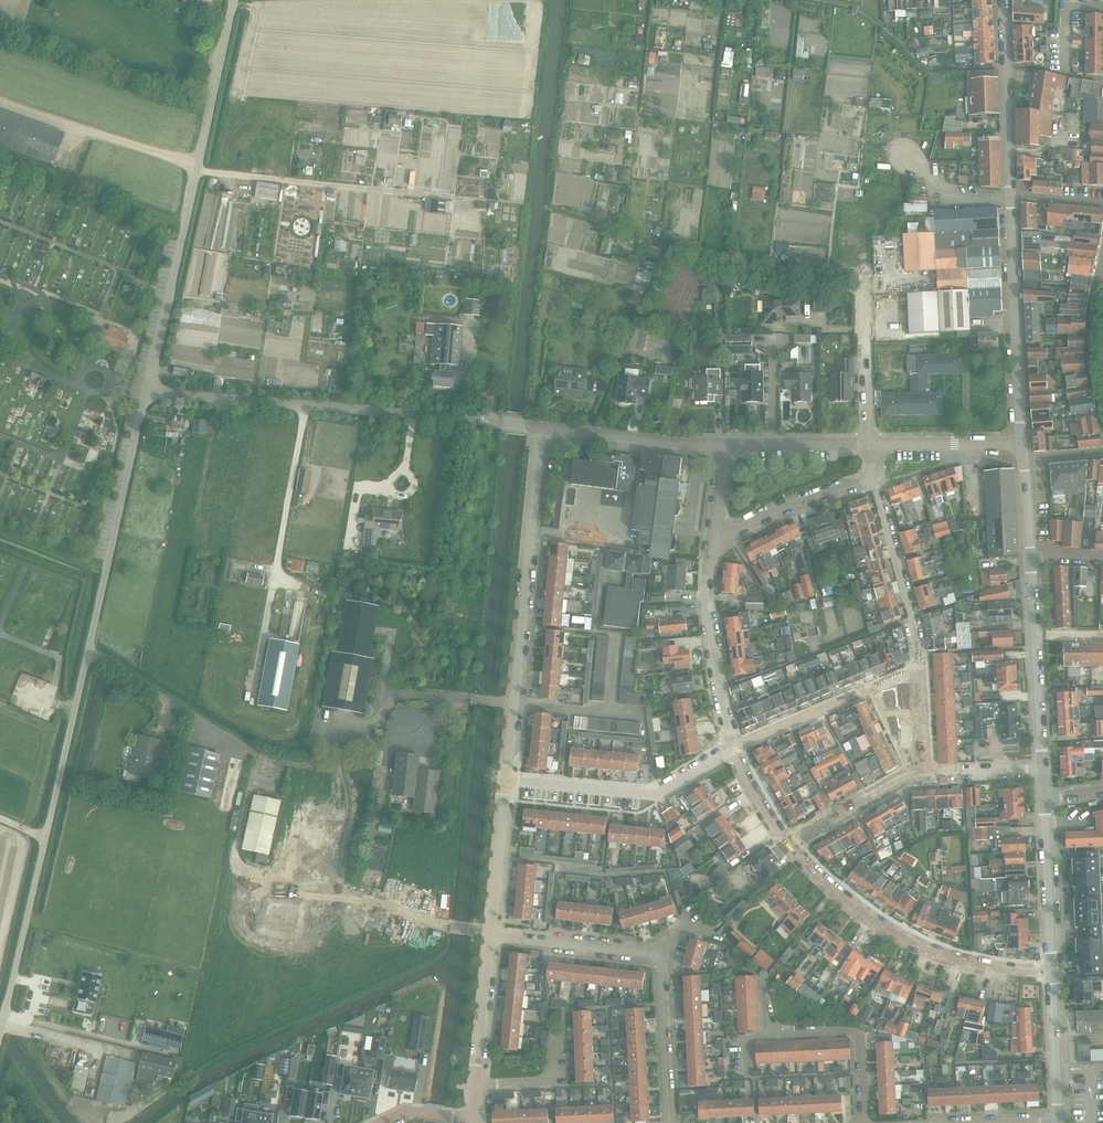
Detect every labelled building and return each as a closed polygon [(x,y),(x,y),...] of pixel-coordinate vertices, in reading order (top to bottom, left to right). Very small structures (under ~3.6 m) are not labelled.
[(973,3),(961,3),(961,5),(953,6),(953,9),(964,9),(965,9),(968,9),(992,8),(992,0),(973,0),(973,3)] [(1013,22),(1043,24),(1044,9),(1042,9),(1042,6),(1023,5),(1023,0),(1013,0),(1013,22)] [(974,19),(993,19),(992,8),(968,9),(968,13),(973,13),(974,19)] [(1102,27),(1102,14),(1086,14),(1086,26),(1102,27)] [(954,32),(993,30),(993,19),(974,19),(974,25),(954,25),(954,32)] [(1014,38),(1033,38),(1033,25),(1014,26),(1014,38)] [(932,26),(923,27),(923,36),(933,36),(932,26)] [(1102,39),(1102,27),(1086,26),(1086,38),(1102,39)] [(975,42),(994,41),(993,30),(954,32),(954,36),(964,36),(964,37),(975,37),(975,42)] [(1015,50),(1034,49),(1033,38),(1014,38),(1015,50)] [(1102,51),(1102,39),(1086,38),(1086,50),(1102,51)] [(914,40),(907,43),(908,46),(909,49),(911,49),(916,46),(914,40)] [(955,53),(995,51),(994,41),(975,42),(975,48),(973,48),(967,48),(955,49),(955,53)] [(926,48),(916,50),(916,54),(917,58),(920,58),(928,56),(926,48)] [(1034,49),(1015,50),(1015,62),(1034,62),(1034,49)] [(1102,62),(1102,51),(1086,50),(1086,62),(1102,62)] [(995,51),(955,53),(956,62),(966,61),(966,58),(976,57),(976,64),(995,63),(995,51)] [(1086,62),(1086,74),(1102,75),(1102,62),(1086,62)] [(755,67),(755,78),(770,79),(771,67),(755,67)] [(998,70),(967,71),(969,115),(1000,114),(998,70)] [(807,84),(808,72),(791,71),(790,83),(807,84)] [(1035,71),(1030,111),(1052,113),(1054,95),(1055,87),(1067,89),(1068,84),(1069,77),(1035,71)] [(931,72),(931,84),(944,84),(944,72),(931,72)] [(1068,84),(1072,85),(1070,96),(1081,98),(1085,98),(1099,100),(1099,98),(1096,98),(1099,82),(1074,78),(1069,77),(1068,84)] [(629,80),(629,88),(637,88),(637,80),(629,80)] [(882,100),(881,108),(890,109),(891,101),(882,100)] [(1052,113),(1030,111),(1016,109),(1017,147),(1040,147),(1040,137),(1051,137),(1052,113)] [(64,133),(0,110),(0,146),(53,165),(64,133)] [(389,114),(388,124),(399,125),(400,115),(389,114)] [(372,116),(371,123),(380,124),(381,117),(372,116)] [(962,132),(963,121),(956,121),(956,116),(946,116),(943,131),(962,132)] [(1099,124),(1091,123),(1090,138),(1090,139),(1102,139),(1102,124),(1099,124)] [(945,133),(945,148),(954,149),(954,143),(963,144),(963,142),(963,139),(963,133),(945,133)] [(971,142),(971,134),(963,133),(963,139),(963,142),(971,142)] [(980,163),(1001,164),(1000,141),(979,142),(980,163)] [(1092,142),(1092,152),(1102,153),(1102,142),(1092,142)] [(1092,152),(1092,155),(1090,155),(1090,161),(1084,161),(1084,160),(1084,158),(1077,158),(1078,150),(1072,149),(1061,149),(1061,150),(1049,149),(1047,158),(1060,160),(1060,161),(1071,161),(1071,162),(1076,162),(1098,164),(1102,164),(1102,153),(1092,152)] [(1018,156),(1018,168),(1031,169),(1031,167),(1036,168),(1037,158),(1018,156)] [(1082,172),(1102,173),(1102,164),(1098,164),(1076,162),(1075,167),(1080,167),(1080,163),(1082,163),(1082,172)] [(1001,164),(980,163),(981,186),(1002,187),(1001,164)] [(1036,169),(1036,168),(1031,167),(1031,169),(1018,168),(1019,180),(1033,182),(1033,181),(1031,180),(1031,176),(1037,176),(1036,169)] [(1090,185),(1102,186),(1102,173),(1082,172),(1082,185),(1090,185)] [(959,175),(959,183),(968,184),(969,177),(959,175)] [(1033,181),(1033,182),(1032,192),(1047,194),(1049,182),(1033,181)] [(1049,182),(1047,194),(1062,195),(1063,183),(1049,182)] [(427,198),(426,211),(445,213),(447,200),(427,198)] [(1038,217),(1038,204),(1022,203),(1022,229),(1037,229),(1038,225),(1038,217)] [(1070,220),(1071,206),(1049,204),(1048,217),(1045,216),(1045,217),(1038,217),(1038,225),(1047,225),(1064,227),(1065,219),(1070,220)] [(1064,227),(1069,227),(1070,220),(1073,220),(1073,221),(1080,222),(1087,223),(1102,223),(1102,208),(1071,206),(1070,220),(1065,219),(1064,227)] [(998,208),(934,211),(935,232),(999,230),(998,208)] [(615,215),(613,223),(622,225),(624,217),(615,215)] [(1000,247),(999,230),(935,232),(936,250),(1000,247)] [(1042,232),(1022,231),(1022,242),(1023,250),(1042,251),(1042,246),(1044,246),(1044,241),(1042,241),(1042,232)] [(334,244),(348,245),(348,232),(335,232),(334,244)] [(937,269),(936,250),(935,232),(904,234),(906,271),(937,269)] [(1075,238),(1061,236),(1057,235),(1056,239),(1056,242),(1055,242),(1099,247),(1101,235),(1076,232),(1075,238)] [(690,241),(689,248),(696,249),(697,242),(690,241)] [(1099,247),(1055,242),(1055,243),(1044,241),(1044,246),(1046,246),(1046,247),(1067,249),(1067,254),(1097,257),(1099,247)] [(649,246),(648,253),(659,256),(661,249),(649,246)] [(668,247),(665,254),(672,257),(675,250),(668,247)] [(937,269),(938,292),(1002,289),(1000,247),(936,250),(937,269)] [(1024,279),(1042,281),(1041,254),(1023,252),(1024,279)] [(1069,264),(1094,267),(1096,259),(1097,257),(1067,254),(1067,256),(1070,257),(1069,264)] [(641,265),(653,270),(655,264),(642,260),(641,265)] [(1092,277),(1094,267),(1069,264),(1068,273),(1067,273),(1067,274),(1092,277)] [(446,269),(444,277),(453,278),(454,270),(446,269)] [(798,270),(797,278),(805,279),(806,271),(798,270)] [(276,273),(276,284),(293,284),(293,273),(276,273)] [(1071,284),(1090,287),(1092,277),(1067,274),(1067,276),(1072,276),(1071,284)] [(656,278),(654,283),(663,286),(665,281),(656,278)] [(1024,290),(1041,292),(1042,282),(1042,281),(1024,279),(1024,290)] [(1090,287),(1071,284),(1070,290),(1053,288),(1053,293),(1089,296),(1090,287)] [(29,294),(32,289),(23,285),(20,290),(29,294)] [(703,288),(703,304),(715,303),(715,288),(703,288)] [(1002,311),(1003,311),(1002,289),(938,292),(908,294),(910,333),(964,331),(970,331),(971,330),(970,317),(994,316),(1002,313),(1002,311)] [(1041,292),(1024,290),(1023,290),(1024,302),(1038,303),(1044,303),(1053,303),(1054,297),(1059,298),(1059,299),(1068,299),(1068,304),(1087,305),(1089,296),(1053,293),(1041,292)] [(639,307),(642,297),(631,292),(627,303),(639,307)] [(830,311),(830,295),(816,295),(816,311),(830,311)] [(466,300),(465,314),(478,315),(480,302),(466,300)] [(785,314),(799,314),(799,300),(765,300),(765,312),(762,312),(762,323),(773,323),(773,321),(785,321),(785,314)] [(1041,333),(1040,313),(1039,313),(1038,303),(1024,302),(1026,341),(1041,342),(1040,333),(1041,333)] [(1069,315),(1072,315),(1086,316),(1087,305),(1068,304),(1060,303),(1059,314),(1069,315)] [(837,311),(835,314),(835,317),(838,319),(841,319),(844,317),(843,313),(841,311),(837,311)] [(1040,313),(1041,333),(1059,334),(1060,318),(1046,318),(1046,313),(1045,313),(1040,313)] [(1060,318),(1059,334),(1071,334),(1072,315),(1069,315),(1068,318),(1060,318)] [(1072,315),(1071,334),(1085,334),(1086,316),(1072,315)] [(268,320),(266,330),(276,332),(277,327),(277,322),(277,321),(268,320)] [(462,326),(435,324),(431,363),(440,364),(440,372),(434,371),(433,386),(453,388),(454,373),(447,372),(448,365),(458,366),(462,326)] [(123,351),(128,339),(123,337),(125,332),(110,326),(108,331),(103,329),(98,340),(123,351)] [(970,337),(971,344),(980,344),(980,349),(998,348),(998,333),(980,334),(980,335),(970,335),(970,337)] [(794,335),(794,343),(811,343),(811,335),(794,335)] [(1068,348),(1084,347),(1085,336),(1068,336),(1068,348)] [(752,345),(725,345),(725,354),(752,355),(752,345)] [(1062,358),(1084,358),(1084,357),(1084,347),(1068,348),(1063,348),(1058,348),(1056,348),(1056,357),(1062,358)] [(1028,358),(1038,358),(1047,358),(1047,348),(1041,348),(1027,348),(1028,358)] [(832,401),(852,401),(852,374),(854,374),(854,358),(839,358),(839,373),(832,373),(832,381),(830,381),(830,391),(832,391),(832,401)] [(1038,358),(1028,358),(1029,375),(1039,374),(1038,358)] [(1058,373),(1069,373),(1086,372),(1086,371),(1084,358),(1062,358),(1062,371),(1057,371),(1058,373)] [(760,381),(763,381),(763,372),(760,372),(760,364),(745,364),(745,372),(743,372),(743,380),(741,380),(741,390),(743,390),(743,401),(763,401),(763,389),(760,389),(760,381)] [(601,380),(603,366),(594,365),(592,379),(601,380)] [(583,396),(586,369),(562,366),(560,385),(556,384),(555,393),(566,394),(566,392),(572,392),(572,395),(583,396)] [(815,366),(797,366),(797,374),(793,374),(786,374),(786,388),(793,388),(793,401),(810,401),(810,400),(812,400),(812,392),(810,392),(810,377),(815,377),(815,366)] [(194,371),(173,367),(172,374),(192,378),(194,371)] [(494,368),(484,367),(483,376),(493,377),(494,368)] [(708,395),(723,394),(723,379),(721,379),(720,369),(707,369),(707,375),(693,375),(693,378),(691,378),(691,388),(695,388),(695,401),(709,401),(708,395)] [(1067,389),(1090,386),(1089,386),(1086,372),(1069,373),(1070,376),(1065,376),(1067,389)] [(638,377),(621,374),(617,400),(622,401),(622,402),(624,403),(627,403),(630,403),(630,402),(635,402),(636,394),(648,395),(650,380),(638,378),(638,377)] [(1039,374),(1029,375),(1031,392),(1051,390),(1056,390),(1055,375),(1048,375),(1048,374),(1039,374)] [(406,393),(407,380),(396,379),(395,392),(406,393)] [(1056,390),(1051,390),(1052,394),(1067,393),(1067,395),(1068,399),(1069,399),(1093,395),(1090,386),(1067,389),(1056,390)] [(1051,390),(1031,392),(1031,402),(1052,400),(1052,394),(1051,390)] [(1076,414),(1096,411),(1095,410),(1093,396),(1093,395),(1069,399),(1071,411),(1061,413),(1061,415),(1061,416),(1062,419),(1072,417),(1072,415),(1076,414)] [(1052,400),(1031,402),(1032,418),(1051,417),(1050,403),(1052,402),(1052,400)] [(177,407),(176,415),(193,417),(194,409),(177,407)] [(1077,437),(1101,434),(1098,419),(1096,411),(1076,414),(1077,423),(1070,424),(1072,437),(1077,436),(1077,437)] [(172,416),(170,427),(183,429),(185,418),(172,416)] [(1051,417),(1032,418),(1033,428),(1044,428),(1044,429),(1054,429),(1053,417),(1051,418),(1051,417)] [(203,434),(205,421),(194,419),(192,433),(203,434)] [(1044,428),(1033,428),(1032,428),(1032,429),(1029,429),(1030,437),(1033,437),(1034,451),(1046,451),(1045,437),(1045,431),(1043,432),(1043,429),(1044,429),(1044,428)] [(1101,434),(1077,437),(1079,448),(1102,446),(1101,434)] [(1054,436),(1045,437),(1046,448),(1046,451),(1055,450),(1054,436)] [(617,457),(607,456),(590,453),(589,461),(574,459),(571,485),(617,491),(617,490),(633,492),(635,476),(636,469),(637,456),(617,454),(617,457)] [(607,570),(627,572),(625,589),(609,587),(604,626),(638,630),(641,602),(643,602),(646,579),(633,578),(633,573),(641,574),(641,573),(650,574),(652,558),(669,560),(679,482),(677,481),(678,475),(679,475),(682,458),(665,456),(665,458),(660,458),(660,455),(643,453),(641,470),(647,471),(645,487),(638,486),(632,531),(641,532),(639,550),(610,547),(609,552),(607,570)] [(1098,483),(1099,460),(1088,461),(1087,485),(1089,485),(1091,483),(1098,483)] [(1086,505),(1084,505),(1086,493),(1087,485),(1088,461),(1050,464),(1052,497),(1077,495),(1075,521),(1075,522),(1085,522),(1085,517),(1086,505)] [(957,482),(963,480),(962,465),(949,469),(956,490),(959,489),(957,482)] [(949,469),(934,474),(942,495),(942,497),(945,496),(944,494),(956,490),(949,469)] [(1012,469),(984,471),(986,504),(987,518),(987,519),(1017,517),(1014,469),(1012,469)] [(300,470),(296,491),(307,493),(311,472),(300,470)] [(936,497),(942,495),(934,474),(923,478),(933,506),(938,504),(936,497)] [(917,480),(903,485),(915,520),(920,518),(919,517),(915,505),(912,498),(922,495),(917,480)] [(559,529),(565,482),(559,481),(553,528),(559,529)] [(910,521),(915,520),(903,485),(888,490),(893,505),(903,502),(907,515),(910,521)] [(852,515),(852,517),(871,511),(867,497),(850,504),(853,515),(852,515)] [(1086,505),(1085,517),(1094,518),(1096,518),(1097,506),(1086,505)] [(400,531),(402,513),(373,510),(372,517),(365,516),(362,548),(372,548),(373,532),(380,532),(380,529),(400,531)] [(848,527),(849,530),(875,523),(871,511),(852,517),(853,519),(855,519),(857,524),(848,527)] [(834,513),(820,517),(828,541),(840,537),(841,539),(847,537),(842,520),(836,522),(834,513)] [(816,544),(828,541),(820,517),(808,521),(811,530),(805,531),(810,549),(817,547),(816,544)] [(1019,556),(1017,517),(987,519),(989,558),(1019,556)] [(1094,518),(1085,517),(1085,522),(1075,522),(1075,521),(1065,521),(1063,541),(1062,547),(1084,549),(1084,540),(1092,540),(1094,518)] [(1050,540),(1063,541),(1065,521),(1050,520),(1050,540)] [(795,522),(782,528),(793,550),(799,547),(794,539),(802,535),(795,522)] [(957,522),(951,523),(952,531),(959,530),(957,522)] [(859,534),(861,540),(878,536),(875,523),(849,530),(851,537),(859,534)] [(226,536),(226,526),(213,526),(212,536),(226,536)] [(900,533),(903,544),(935,535),(934,530),(933,526),(928,528),(925,528),(926,533),(918,536),(916,529),(900,533)] [(949,526),(934,530),(935,535),(936,539),(938,538),(942,537),(951,534),(949,526)] [(782,528),(769,535),(776,548),(778,552),(785,548),(789,556),(787,557),(789,561),(795,558),(793,550),(782,528)] [(770,552),(776,548),(769,535),(757,541),(769,564),(773,576),(778,574),(776,568),(771,557),(772,557),(770,552)] [(935,535),(903,544),(906,554),(922,550),(920,543),(928,541),(929,544),(939,541),(938,538),(936,539),(935,535)] [(881,547),(878,536),(861,540),(863,547),(861,548),(861,547),(852,549),(854,555),(881,547)] [(1095,549),(1095,550),(1102,550),(1102,540),(1096,540),(1095,540),(1095,549)] [(766,574),(771,571),(773,576),(769,564),(757,541),(744,548),(753,564),(759,561),(766,574)] [(551,557),(568,559),(569,544),(552,543),(551,557)] [(866,557),(868,564),(885,559),(881,547),(854,555),(856,561),(866,557)] [(924,556),(908,561),(911,572),(945,563),(945,561),(943,555),(932,558),(933,561),(926,563),(924,556)] [(549,571),(566,572),(568,559),(551,557),(549,571)] [(302,573),(305,561),(292,559),(290,571),(302,573)] [(871,576),(888,571),(885,559),(868,564),(871,576)] [(590,574),(595,575),(601,575),(602,562),(597,561),(591,561),(590,574)] [(663,566),(662,571),(665,573),(664,589),(668,590),(684,590),(685,562),(678,562),(678,566),(676,566),(670,566),(669,566),(663,566)] [(947,571),(945,563),(911,572),(914,582),(930,577),(928,571),(937,568),(939,573),(947,571)] [(725,564),(724,578),(746,580),(746,577),(745,577),(745,573),(746,573),(746,569),(745,568),(744,567),(744,565),(725,564)] [(756,565),(749,569),(761,589),(768,584),(756,565)] [(1057,566),(1057,579),(1070,578),(1070,567),(1057,566)] [(1074,596),(1077,596),(1080,596),(1080,586),(1087,586),(1087,581),(1095,582),(1096,571),(1087,571),(1087,567),(1075,567),(1074,596)] [(1007,580),(1007,569),(990,570),(990,581),(1007,580)] [(548,584),(572,587),(572,586),(565,586),(566,572),(549,571),(548,584)] [(891,583),(888,571),(871,576),(872,579),(874,587),(874,588),(891,583)] [(245,583),(262,586),(264,577),(247,574),(245,583)] [(809,574),(800,577),(802,583),(806,599),(814,596),(809,574)] [(724,578),(723,592),(743,594),(744,587),(744,584),(746,584),(746,580),(724,578)] [(1057,579),(1058,591),(1070,590),(1070,578),(1057,579)] [(820,582),(824,597),(836,594),(832,580),(820,582)] [(931,584),(915,588),(919,599),(954,590),(952,581),(940,585),(941,588),(933,590),(931,584)] [(793,585),(797,601),(806,599),(802,583),(793,585)] [(895,595),(891,583),(874,588),(874,587),(863,590),(864,595),(871,594),(874,601),(876,600),(895,595)] [(979,593),(979,594),(980,602),(1009,600),(1008,583),(979,593)] [(547,598),(564,600),(564,592),(572,592),(572,587),(548,584),(547,598)] [(588,603),(593,603),(598,604),(599,589),(594,589),(592,589),(591,594),(589,594),(588,603)] [(937,605),(936,599),(943,597),(943,598),(945,605),(955,602),(957,601),(954,590),(919,599),(921,609),(937,605)] [(1058,591),(1058,603),(1071,603),(1070,590),(1058,591)] [(794,600),(791,591),(780,594),(784,603),(794,600)] [(780,594),(773,596),(776,603),(783,601),(780,594)] [(980,603),(980,602),(979,594),(978,594),(978,599),(974,600),(973,595),(968,597),(968,600),(971,600),(972,604),(974,604),(975,611),(989,611),(990,619),(1012,618),(1011,601),(980,603)] [(879,605),(881,611),(898,607),(895,595),(876,600),(878,606),(879,605)] [(838,605),(836,596),(822,599),(825,608),(838,605)] [(545,612),(562,613),(564,600),(547,598),(545,612)] [(746,609),(764,609),(764,598),(746,598),(746,609)] [(452,612),(454,603),(443,601),(441,610),(452,612)] [(332,653),(323,706),(363,713),(372,660),(368,659),(378,607),(346,602),(337,654),(332,653)] [(1058,603),(1058,615),(1071,615),(1071,603),(1058,603)] [(951,606),(942,609),(944,615),(954,612),(951,606)] [(786,607),(779,609),(780,616),(787,614),(786,607)] [(901,619),(898,607),(881,611),(883,617),(879,618),(881,625),(890,623),(890,622),(901,619)] [(940,610),(923,615),(927,629),(928,639),(945,638),(945,627),(944,623),(940,610)] [(562,613),(545,612),(544,626),(561,627),(562,613)] [(741,616),(726,619),(728,633),(749,630),(752,630),(749,613),(740,613),(741,616)] [(1058,615),(1058,628),(1071,628),(1071,615),(1058,615)] [(661,632),(686,629),(685,620),(667,622),(666,619),(660,620),(661,632)] [(869,634),(880,630),(878,624),(873,626),(872,621),(866,623),(869,634)] [(956,623),(957,632),(957,637),(958,648),(971,648),(970,633),(970,632),(970,622),(956,623)] [(897,665),(903,662),(911,659),(909,646),(903,624),(890,629),(894,639),(896,639),(898,642),(893,644),(891,639),(887,640),(897,665)] [(780,626),(783,636),(790,635),(788,625),(780,626)] [(547,644),(564,645),(565,632),(548,630),(547,644)] [(749,634),(749,630),(728,633),(730,647),(751,645),(749,634)] [(992,636),(993,647),(1013,646),(1012,630),(976,632),(976,635),(978,635),(978,637),(992,636)] [(876,635),(872,636),(874,641),(878,640),(885,637),(883,631),(876,634),(876,635)] [(863,645),(874,641),(872,636),(861,640),(863,645)] [(626,637),(626,644),(639,645),(639,638),(626,637)] [(783,648),(792,646),(791,637),(782,639),(783,648)] [(928,639),(928,650),(946,649),(946,642),(951,642),(951,638),(951,637),(949,638),(945,638),(928,639)] [(269,638),(257,705),(286,710),(299,644),(269,638)] [(854,648),(863,645),(861,640),(852,643),(854,648)] [(886,670),(897,665),(887,640),(886,641),(889,648),(886,650),(884,646),(877,649),(879,653),(886,670)] [(648,643),(639,643),(640,650),(657,648),(657,642),(649,642),(648,643)] [(1064,643),(1064,666),(1080,666),(1080,675),(1091,675),(1091,666),(1102,666),(1102,643),(1064,643)] [(564,645),(547,644),(546,657),(562,659),(564,645)] [(752,658),(751,645),(730,647),(732,660),(752,658)] [(662,655),(659,657),(660,661),(663,663),(665,663),(690,661),(689,651),(679,652),(678,646),(663,648),(664,654),(662,655)] [(841,653),(841,652),(839,648),(830,651),(833,656),(841,653)] [(785,653),(788,663),(796,661),(792,650),(785,653)] [(996,658),(992,659),(992,651),(972,652),(973,661),(986,660),(986,664),(997,663),(996,658)] [(1002,651),(992,651),(992,659),(996,658),(997,663),(997,676),(1017,676),(1016,661),(1002,661),(1002,651)] [(870,652),(866,653),(875,674),(886,670),(879,653),(872,656),(870,652)] [(825,653),(817,656),(820,663),(828,660),(825,653)] [(864,679),(875,674),(866,653),(864,654),(866,659),(858,662),(864,679)] [(933,654),(934,667),(953,666),(952,653),(933,654)] [(756,672),(755,665),(761,664),(763,661),(762,656),(752,658),(732,660),(734,675),(756,672)] [(811,666),(820,663),(817,656),(808,659),(811,666)] [(562,659),(546,657),(544,671),(561,672),(562,659)] [(806,659),(795,663),(798,671),(808,667),(806,659)] [(854,683),(864,679),(858,662),(849,666),(848,664),(846,665),(854,683)] [(798,671),(795,663),(794,663),(794,664),(786,667),(788,674),(797,670),(798,671)] [(843,688),(854,683),(846,665),(844,666),(845,667),(836,671),(843,688)] [(934,667),(935,679),(953,678),(953,666),(934,667)] [(1091,666),(1091,675),(1091,686),(1102,686),(1102,666),(1091,666)] [(781,669),(773,672),(776,678),(784,675),(781,669)] [(561,672),(544,671),(543,684),(560,686),(561,672)] [(832,692),(843,688),(836,671),(827,675),(827,673),(824,674),(832,692)] [(767,681),(776,678),(773,672),(764,675),(767,681)] [(814,678),(821,697),(832,692),(824,674),(823,675),(824,677),(815,680),(814,678)] [(674,692),(694,689),(692,675),(672,678),(674,692)] [(807,675),(801,677),(810,701),(821,697),(814,678),(809,680),(807,675)] [(762,676),(751,680),(753,685),(754,688),(765,684),(762,676)] [(997,676),(985,677),(986,683),(997,683),(998,691),(1018,690),(1017,676),(997,676)] [(800,706),(810,701),(801,677),(796,679),(798,684),(792,686),(793,689),(800,706)] [(935,679),(935,691),(954,690),(953,678),(935,679)] [(741,684),(740,684),(756,724),(767,719),(760,703),(756,704),(753,697),(747,699),(743,689),(753,685),(751,680),(741,684)] [(560,686),(543,684),(542,699),(558,700),(560,686)] [(746,728),(756,724),(740,684),(730,688),(732,694),(738,691),(744,705),(742,705),(743,710),(739,712),(746,728)] [(791,684),(780,689),(789,710),(800,706),(793,689),(792,686),(791,684)] [(774,691),(769,693),(768,693),(769,695),(778,715),(789,710),(780,689),(774,691)] [(935,691),(936,703),(955,702),(954,690),(935,691)] [(1059,707),(1078,706),(1078,700),(1077,691),(1058,692),(1059,707)] [(983,702),(1000,701),(1000,694),(983,695),(983,702)] [(761,702),(760,703),(767,719),(778,715),(769,695),(767,695),(763,697),(762,695),(759,696),(761,702)] [(676,715),(693,712),(691,699),(674,701),(676,715)] [(856,712),(852,715),(850,712),(844,714),(845,715),(840,717),(844,725),(845,725),(872,712),(866,701),(853,707),(856,712)] [(936,703),(936,715),(955,714),(955,702),(936,703)] [(982,703),(976,703),(976,719),(978,740),(988,740),(987,718),(1000,718),(1002,739),(1003,739),(1004,745),(1017,744),(1016,738),(1019,738),(1019,727),(1022,727),(1021,716),(1018,716),(1017,705),(1001,706),(1001,702),(982,703)] [(1078,706),(1059,707),(1060,723),(1075,722),(1080,721),(1079,708),(1078,708),(1078,706)] [(534,726),(551,728),(553,714),(536,712),(534,726)] [(693,712),(676,715),(678,728),(694,726),(693,712)] [(861,723),(864,729),(877,723),(872,712),(845,725),(839,728),(834,730),(840,741),(844,739),(839,730),(846,727),(848,730),(861,723)] [(936,715),(937,727),(956,726),(955,714),(936,715)] [(1102,736),(1102,721),(1092,721),(1092,728),(1093,737),(1102,736)] [(1075,722),(1060,723),(1060,736),(1080,735),(1079,727),(1075,727),(1075,722)] [(822,723),(811,727),(820,751),(826,748),(824,741),(829,739),(822,723)] [(853,748),(882,734),(877,723),(864,729),(867,734),(857,739),(856,737),(848,740),(849,742),(843,745),(846,751),(853,748)] [(533,740),(550,742),(551,728),(534,726),(533,740)] [(694,726),(678,728),(680,742),(696,739),(694,726)] [(937,727),(938,739),(957,738),(956,726),(937,727)] [(808,752),(813,750),(816,757),(813,758),(816,766),(825,761),(822,755),(820,751),(811,727),(799,732),(808,752)] [(796,743),(792,733),(784,737),(786,742),(778,747),(774,749),(771,744),(753,751),(760,764),(796,743)] [(888,744),(882,734),(853,748),(857,757),(865,753),(863,750),(872,745),(875,751),(888,744)] [(160,757),(164,741),(149,738),(148,741),(145,740),(145,737),(137,736),(134,750),(136,751),(134,759),(132,759),(129,770),(141,773),(141,775),(153,778),(157,756),(160,757)] [(628,737),(627,742),(632,742),(632,748),(646,749),(647,744),(641,744),(642,743),(642,738),(628,737)] [(938,739),(938,751),(957,750),(957,738),(938,739)] [(696,739),(680,742),(681,755),(698,753),(696,739)] [(532,753),(548,755),(550,742),(533,740),(532,753)] [(781,761),(780,760),(777,754),(797,744),(796,743),(760,764),(767,775),(797,758),(794,753),(781,761)] [(893,755),(888,744),(875,751),(878,756),(868,761),(867,759),(856,764),(859,771),(893,755)] [(1062,763),(1077,762),(1076,758),(1082,757),(1083,761),(1096,761),(1095,753),(1085,754),(1084,746),(1061,748),(1062,763)] [(210,798),(220,754),(188,747),(179,791),(210,798)] [(584,767),(585,750),(572,749),(570,766),(584,767)] [(585,750),(584,767),(597,768),(599,751),(585,750)] [(938,751),(939,764),(958,763),(957,750),(938,751)] [(599,751),(597,768),(611,770),(613,753),(599,751)] [(831,751),(822,755),(825,761),(825,762),(834,758),(831,751)] [(415,798),(413,811),(425,812),(423,825),(433,826),(434,813),(439,772),(416,769),(418,756),(396,753),(392,796),(415,798)] [(548,755),(532,753),(530,767),(547,769),(548,755)] [(613,753),(611,770),(625,771),(626,754),(613,753)] [(843,753),(837,756),(843,767),(849,764),(843,753)] [(626,754),(625,771),(639,772),(640,755),(626,754)] [(898,766),(893,755),(859,771),(862,777),(883,767),(885,772),(898,766)] [(786,766),(798,759),(797,758),(767,775),(774,787),(789,778),(792,776),(786,766)] [(830,767),(827,761),(810,769),(815,780),(822,777),(819,771),(830,767)] [(1077,762),(1062,763),(1063,778),(1086,776),(1085,767),(1077,768),(1077,762)] [(800,773),(806,769),(804,764),(797,768),(800,773)] [(835,776),(836,777),(845,793),(858,786),(851,774),(851,775),(847,769),(835,776)] [(813,781),(808,773),(803,776),(807,784),(813,781)] [(790,779),(789,778),(774,787),(780,799),(792,792),(789,787),(800,782),(796,775),(790,779)] [(845,793),(836,777),(825,783),(826,786),(825,787),(833,801),(845,793)] [(685,794),(679,798),(688,811),(694,807),(710,796),(702,785),(687,796),(685,794)] [(809,789),(813,796),(820,808),(826,804),(820,793),(819,793),(815,785),(809,789)] [(980,788),(968,788),(969,806),(981,805),(980,788)] [(1005,804),(1024,803),(1024,793),(1023,793),(1022,788),(999,789),(1000,797),(1005,797),(1005,804)] [(792,793),(792,792),(780,799),(787,811),(804,801),(798,789),(792,793)] [(949,789),(937,790),(938,809),(945,808),(945,817),(951,816),(951,808),(950,808),(949,789)] [(962,789),(949,789),(950,808),(951,808),(961,808),(961,810),(963,810),(962,789)] [(932,824),(932,816),(932,814),(939,814),(938,809),(937,790),(925,791),(927,824),(932,824)] [(927,831),(927,824),(925,791),(912,791),(913,810),(920,810),(921,831),(927,831)] [(254,795),(242,849),(268,855),(280,801),(254,795)] [(710,796),(694,807),(694,808),(692,809),(695,814),(689,819),(693,824),(718,807),(710,796)] [(905,810),(908,808),(902,796),(888,804),(895,816),(894,816),(896,815),(899,820),(905,817),(902,811),(905,810)] [(805,801),(804,801),(787,811),(794,823),(809,814),(806,808),(812,805),(808,799),(805,801)] [(1024,803),(1005,804),(1005,811),(1000,811),(1001,818),(1024,817),(1024,812),(1024,803)] [(888,804),(876,811),(883,823),(882,823),(884,827),(887,832),(897,826),(896,824),(894,816),(895,816),(888,804)] [(672,806),(668,809),(662,813),(669,823),(679,816),(672,806)] [(239,811),(233,810),(229,829),(233,830),(233,826),(236,826),(239,811)] [(538,828),(539,811),(525,810),(523,827),(538,828)] [(551,830),(553,813),(539,811),(538,828),(551,830)] [(883,823),(876,811),(864,818),(875,838),(887,832),(884,827),(882,823),(883,823)] [(1066,832),(1066,848),(1102,846),(1102,811),(1096,811),(1097,831),(1066,832)] [(565,831),(567,814),(553,813),(551,830),(565,831)] [(579,832),(580,815),(567,814),(565,831),(579,832)] [(705,827),(712,837),(715,835),(716,837),(731,826),(723,814),(705,827)] [(592,834),(594,817),(580,815),(579,832),(592,834)] [(594,817),(592,834),(606,835),(607,818),(594,817)] [(976,827),(996,826),(995,817),(976,818),(976,827)] [(676,820),(666,827),(668,833),(672,844),(673,843),(678,857),(677,857),(679,860),(686,856),(684,854),(694,846),(685,834),(686,834),(680,826),(676,820)] [(951,821),(942,821),(942,822),(939,823),(939,831),(952,830),(951,821)] [(858,822),(847,827),(853,838),(851,839),(855,846),(867,839),(858,822)] [(610,842),(609,848),(617,849),(618,843),(623,843),(625,827),(611,825),(610,842)] [(712,837),(721,850),(740,838),(731,826),(716,837),(715,835),(712,837)] [(974,828),(968,828),(968,840),(996,839),(1010,838),(1010,835),(1010,827),(996,827),(996,826),(976,827),(974,827),(974,828)] [(637,845),(639,828),(625,827),(623,843),(637,845)] [(856,847),(855,846),(851,839),(853,838),(847,827),(836,834),(847,851),(847,852),(856,847)] [(650,846),(652,829),(639,828),(637,845),(650,846)] [(652,829),(650,846),(664,847),(666,831),(652,829)] [(845,852),(847,851),(836,834),(825,840),(835,855),(843,850),(845,852)] [(909,836),(901,838),(901,840),(904,847),(911,843),(909,836)] [(997,848),(993,848),(994,853),(1005,853),(1023,852),(1026,852),(1025,837),(1010,838),(996,839),(997,848)] [(721,850),(717,853),(725,865),(729,862),(748,849),(740,838),(721,850)] [(840,865),(835,855),(825,840),(815,846),(815,848),(828,861),(836,870),(841,867),(840,865)] [(901,840),(894,842),(897,849),(904,847),(901,840)] [(869,842),(864,845),(867,852),(873,849),(869,842)] [(521,847),(521,853),(520,858),(534,859),(535,854),(535,849),(521,847)] [(771,864),(777,859),(767,847),(750,860),(764,878),(775,869),(771,864)] [(882,859),(892,855),(888,848),(879,852),(882,859)] [(940,851),(933,852),(933,861),(941,861),(940,851)] [(575,858),(574,863),(588,864),(589,860),(589,854),(584,854),(585,853),(576,852),(575,858)] [(1024,864),(1023,852),(1005,853),(1005,858),(989,859),(989,866),(1024,864)] [(1098,852),(1075,853),(1076,860),(1073,860),(1074,864),(1070,864),(1071,874),(1099,872),(1098,852)] [(904,853),(901,859),(912,866),(916,859),(904,853)] [(970,855),(970,867),(976,866),(976,865),(979,865),(978,855),(970,855)] [(858,885),(871,867),(863,861),(864,860),(862,858),(848,878),(858,885)] [(894,861),(890,867),(895,870),(900,865),(894,861)] [(685,876),(695,869),(691,862),(680,870),(685,876)] [(520,878),(537,880),(538,866),(521,864),(520,878)] [(729,873),(722,864),(712,872),(719,881),(729,873)] [(992,869),(992,873),(999,873),(999,872),(1006,872),(1006,877),(1024,876),(1024,864),(989,866),(989,868),(992,868),(992,869)] [(903,866),(899,871),(907,876),(910,871),(903,866)] [(871,867),(858,885),(867,892),(881,872),(882,870),(880,869),(878,872),(871,867)] [(876,899),(889,881),(890,879),(881,872),(867,892),(876,899)] [(1100,892),(1099,872),(1071,874),(1071,884),(1075,884),(1075,887),(1077,887),(1077,893),(1100,892)] [(1026,889),(1027,888),(1027,876),(1024,876),(1006,877),(996,877),(996,878),(976,879),(976,878),(971,878),(971,892),(975,892),(975,894),(981,894),(981,892),(1002,891),(1003,905),(1027,904),(1026,889)] [(921,877),(918,881),(927,888),(930,882),(921,877)] [(518,892),(535,893),(537,880),(520,878),(518,892)] [(886,905),(898,888),(899,886),(897,884),(896,886),(889,881),(876,899),(886,905)] [(593,883),(593,890),(601,891),(602,883),(593,883)] [(778,904),(788,894),(777,883),(762,898),(766,902),(771,897),(778,904)] [(895,912),(910,891),(904,887),(902,890),(898,888),(886,905),(895,912)] [(949,893),(948,897),(958,901),(969,903),(968,893),(951,888),(950,891),(949,893)] [(910,891),(895,912),(905,919),(920,898),(910,891)] [(517,905),(534,907),(535,893),(518,892),(517,905)] [(1101,912),(1100,892),(1077,893),(1078,900),(1075,900),(1075,903),(1072,904),(1073,914),(1101,912)] [(788,894),(778,904),(775,907),(784,915),(788,912),(789,914),(798,904),(788,894)] [(747,905),(739,896),(722,912),(730,920),(747,905)] [(659,902),(663,918),(677,914),(672,898),(659,902)] [(923,927),(933,903),(922,899),(921,899),(911,923),(923,927)] [(571,920),(573,903),(559,901),(557,919),(571,920)] [(646,905),(650,922),(663,918),(659,902),(646,905)] [(573,903),(571,920),(584,922),(586,904),(573,903)] [(933,932),(944,907),(933,903),(923,927),(933,932)] [(586,904),(584,922),(598,923),(600,906),(586,904)] [(786,918),(787,918),(781,924),(791,934),(810,915),(798,904),(789,914),(790,914),(786,918)] [(534,907),(517,905),(516,919),(532,921),(534,907)] [(633,909),(637,925),(650,922),(646,905),(633,909)] [(600,906),(598,923),(612,925),(614,908),(600,906)] [(944,936),(954,913),(948,910),(948,909),(944,907),(933,932),(944,936)] [(624,929),(637,925),(633,909),(619,913),(624,929)] [(973,922),(988,922),(988,911),(973,912),(973,922)] [(1079,927),(1079,933),(1102,932),(1101,912),(1073,914),(1073,923),(1076,923),(1077,927),(1079,927)] [(954,913),(944,936),(955,941),(965,917),(954,913)] [(1011,934),(1028,933),(1027,919),(1020,919),(1019,913),(1005,914),(1005,920),(1005,926),(1011,925),(1011,934)] [(719,918),(713,923),(717,927),(723,922),(719,918)] [(817,943),(828,929),(816,920),(801,939),(808,944),(811,939),(817,943)] [(828,953),(839,938),(828,929),(817,943),(817,944),(816,946),(821,950),(816,957),(821,961),(824,957),(827,953),(828,953)] [(733,931),(726,938),(735,948),(742,940),(733,931)] [(1079,933),(1079,939),(1077,940),(1077,943),(1074,943),(1075,953),(1102,952),(1102,949),(1102,932),(1079,933)] [(1008,943),(1006,943),(1006,949),(1029,948),(1028,942),(1030,941),(1030,936),(1028,935),(1028,933),(1011,934),(1008,934),(1008,943)] [(982,936),(974,936),(975,950),(976,950),(983,950),(982,936)] [(688,951),(703,956),(707,943),(692,938),(688,951)] [(827,953),(824,957),(836,967),(840,963),(851,947),(839,938),(828,953),(827,953)] [(750,958),(757,950),(744,939),(737,947),(750,958)] [(794,952),(789,948),(780,959),(785,963),(794,952)] [(728,949),(725,957),(733,959),(735,952),(728,949)] [(710,958),(716,960),(718,952),(712,950),(710,958)] [(845,964),(834,980),(847,989),(855,978),(868,959),(854,950),(845,964)] [(703,956),(688,951),(684,964),(700,969),(701,963),(708,965),(707,966),(714,968),(716,960),(710,958),(710,959),(703,957),(703,956)] [(765,972),(774,962),(760,951),(752,960),(757,964),(756,965),(765,972)] [(1081,973),(1102,972),(1102,952),(1075,953),(1075,963),(1078,963),(1078,967),(1081,967),(1081,973)] [(527,968),(528,954),(513,953),(511,967),(527,968)] [(868,959),(855,978),(847,989),(843,995),(849,999),(863,978),(871,983),(881,968),(868,959)] [(548,979),(562,981),(563,965),(550,963),(548,979)] [(562,981),(575,982),(577,966),(563,965),(562,981)] [(575,982),(589,983),(590,968),(577,966),(575,982)] [(526,982),(527,968),(511,967),(510,980),(526,982)] [(589,983),(602,985),(604,969),(590,968),(589,983)] [(602,985),(616,986),(618,970),(604,969),(602,985)] [(616,986),(629,988),(631,972),(618,970),(616,986)] [(889,998),(900,977),(885,970),(878,986),(875,992),(889,998)] [(95,1003),(101,976),(83,972),(77,999),(95,1003)] [(644,989),(645,973),(631,972),(629,988),(644,989)] [(534,975),(536,983),(543,982),(541,974),(534,975)] [(685,990),(702,990),(701,976),(685,977),(685,990)] [(737,991),(758,990),(757,976),(736,977),(737,991)] [(900,977),(889,998),(889,999),(895,1002),(897,1002),(904,1005),(914,983),(900,977)] [(791,978),(785,986),(796,994),(802,986),(791,978)] [(524,996),(526,982),(510,980),(508,994),(524,996)] [(1093,992),(1102,991),(1102,982),(1093,982),(1093,981),(1076,981),(1077,1003),(1094,1002),(1093,992)] [(544,990),(543,982),(536,983),(537,992),(544,990)] [(914,1003),(913,1007),(921,1009),(922,1006),(924,1000),(930,1002),(934,990),(919,985),(913,1003),(914,1003)] [(702,990),(685,990),(686,1004),(703,1003),(702,990)] [(738,1004),(758,1003),(758,990),(737,991),(738,1004)] [(934,990),(930,1002),(936,1003),(934,1010),(943,1013),(949,995),(934,990)] [(815,991),(809,999),(815,1003),(820,995),(815,991)] [(523,1009),(524,996),(508,994),(507,1008),(523,1009)] [(551,1002),(550,1002),(551,1008),(559,1008),(559,1001),(558,995),(555,995),(555,997),(551,997),(551,1002)] [(966,1019),(970,1000),(954,996),(950,1016),(966,1019)] [(970,1000),(966,1019),(965,1021),(981,1024),(986,1003),(970,1000)] [(1018,1024),(1034,1023),(1033,1008),(1018,1008),(1018,1004),(1011,1004),(1011,1017),(1002,1017),(1005,1005),(992,1002),(989,1020),(1003,1023),(1013,1022),(1018,1022),(1018,1024)] [(703,1003),(686,1004),(687,1018),(703,1017),(703,1003)] [(738,1017),(759,1016),(758,1003),(738,1004),(738,1017)] [(854,1003),(847,1015),(853,1019),(860,1007),(854,1003)] [(873,1008),(865,1004),(856,1019),(864,1024),(873,1008)] [(521,1023),(523,1009),(507,1008),(506,1021),(521,1023)] [(628,1010),(629,1024),(645,1023),(644,1009),(628,1010)] [(1077,1011),(1078,1033),(1102,1032),(1102,1010),(1077,1011)] [(365,1012),(342,1022),(357,1024),(356,1032),(362,1033),(363,1025),(365,1012)] [(592,1012),(575,1012),(576,1027),(593,1026),(592,1012)] [(417,1015),(414,1033),(424,1034),(427,1017),(417,1015)] [(759,1016),(738,1017),(739,1031),(760,1030),(759,1016)] [(703,1017),(687,1018),(688,1031),(704,1030),(703,1017)] [(941,1030),(944,1021),(938,1019),(935,1028),(941,1030)] [(520,1036),(521,1023),(506,1021),(504,1035),(520,1036)] [(902,1021),(897,1034),(903,1037),(907,1029),(909,1024),(902,1021)] [(877,1026),(875,1029),(884,1032),(884,1031),(895,1036),(899,1027),(887,1022),(884,1029),(877,1026)] [(1018,1022),(1013,1022),(1013,1038),(1019,1038),(1034,1037),(1034,1023),(1018,1024),(1018,1022)] [(646,1037),(645,1023),(629,1024),(629,1038),(646,1037)] [(145,1026),(140,1044),(167,1051),(169,1046),(179,1049),(184,1030),(167,1026),(166,1031),(145,1026)] [(594,1040),(593,1026),(576,1027),(577,1041),(594,1040)] [(704,1030),(688,1031),(688,1045),(705,1044),(704,1030)] [(946,1047),(950,1032),(942,1030),(941,1035),(940,1039),(941,1040),(939,1045),(946,1047)] [(980,1046),(983,1032),(975,1031),(972,1044),(980,1046)] [(879,1043),(877,1043),(878,1057),(893,1057),(893,1042),(892,1035),(878,1032),(879,1043)] [(519,1050),(520,1036),(504,1035),(503,1048),(519,1050)] [(919,1035),(917,1042),(924,1044),(926,1038),(919,1035)] [(386,1039),(373,1037),(369,1057),(383,1059),(386,1039)] [(629,1038),(630,1052),(647,1051),(646,1037),(629,1038)] [(1013,1038),(1012,1038),(1013,1045),(1013,1052),(1019,1052),(1019,1053),(1035,1052),(1034,1037),(1019,1038),(1013,1038)] [(837,1039),(838,1060),(851,1059),(850,1038),(837,1039)] [(929,1038),(927,1046),(937,1049),(939,1041),(929,1038)] [(825,1061),(823,1039),(810,1040),(811,1061),(825,1061)] [(838,1060),(837,1039),(823,1039),(825,1061),(838,1060)] [(594,1054),(594,1040),(577,1041),(577,1055),(594,1054)] [(811,1061),(810,1040),(797,1041),(798,1062),(811,1061)] [(798,1062),(797,1041),(783,1042),(784,1062),(798,1062)] [(771,1063),(770,1042),(756,1043),(757,1064),(771,1063)] [(784,1062),(783,1042),(770,1042),(771,1063),(784,1062)] [(705,1044),(688,1045),(689,1059),(706,1058),(705,1044)] [(990,1045),(982,1045),(983,1061),(998,1061),(997,1053),(992,1053),(992,1051),(990,1051),(990,1045)] [(647,1065),(647,1051),(630,1052),(631,1066),(647,1065)] [(173,1078),(177,1061),(142,1053),(136,1081),(153,1085),(156,1074),(173,1078)] [(384,1054),(382,1069),(389,1070),(386,1088),(413,1092),(416,1074),(392,1070),(394,1056),(384,1054)] [(595,1068),(594,1054),(577,1055),(578,1069),(595,1068)] [(328,1055),(326,1066),(335,1067),(336,1057),(328,1055)] [(135,1062),(107,1056),(97,1099),(125,1106),(135,1062)] [(289,1064),(287,1077),(294,1078),(297,1057),(290,1056),(290,1057),(289,1064)] [(879,1072),(894,1071),(893,1057),(878,1057),(879,1072)] [(706,1058),(689,1059),(690,1072),(706,1071),(706,1058)] [(279,1062),(277,1075),(287,1077),(289,1064),(279,1062)] [(354,1096),(359,1069),(344,1067),(345,1065),(338,1064),(336,1077),(343,1078),(340,1094),(354,1096)] [(648,1079),(647,1065),(631,1066),(632,1080),(648,1079)] [(595,1082),(595,1068),(578,1069),(578,1083),(595,1082)] [(359,1069),(354,1096),(359,1097),(359,1099),(366,1101),(367,1098),(369,1098),(372,1079),(375,1080),(376,1072),(359,1069)] [(706,1071),(690,1072),(690,1086),(707,1086),(706,1071)] [(879,1086),(895,1085),(894,1071),(879,1072),(879,1086)] [(829,1111),(827,1076),(821,1076),(821,1085),(827,1085),(828,1095),(815,1096),(815,1112),(829,1111)] [(827,1076),(829,1111),(843,1111),(842,1095),(834,1095),(833,1076),(827,1076)] [(649,1093),(648,1079),(632,1080),(632,1094),(649,1093)] [(923,1083),(911,1084),(911,1090),(911,1093),(923,1092),(923,1083)] [(1011,1085),(1012,1102),(1026,1101),(1025,1084),(1011,1085)] [(1025,1084),(1026,1101),(1040,1101),(1039,1084),(1025,1084)] [(880,1100),(895,1099),(895,1085),(879,1086),(880,1100)] [(998,1086),(998,1103),(1012,1102),(1011,1085),(998,1086)] [(304,1118),(308,1091),(294,1089),(294,1087),(287,1086),(285,1099),(292,1100),(289,1116),(304,1118)] [(970,1087),(971,1104),(985,1103),(984,1086),(970,1087)] [(984,1086),(985,1103),(998,1103),(998,1086),(984,1086)] [(956,1088),(957,1105),(971,1104),(970,1087),(956,1088)] [(944,1105),(943,1088),(929,1089),(930,1106),(944,1105)] [(943,1088),(944,1105),(957,1105),(956,1088),(943,1088)] [(329,1092),(322,1091),(322,1093),(308,1091),(304,1118),(318,1121),(321,1105),(327,1106),(329,1092)] [(498,1099),(507,1099),(506,1092),(492,1093),(492,1101),(498,1101),(498,1099)] [(650,1107),(649,1093),(632,1094),(633,1108),(650,1107)] [(815,1112),(815,1096),(801,1097),(802,1113),(815,1112)] [(788,1113),(787,1097),(774,1098),(775,1114),(788,1113)] [(802,1113),(801,1097),(787,1097),(788,1113),(802,1113)] [(775,1114),(774,1098),(760,1099),(760,1115),(775,1114)] [(740,1100),(741,1116),(755,1115),(754,1099),(740,1100)] [(895,1099),(880,1100),(881,1114),(896,1113),(895,1099)] [(728,1116),(727,1100),(713,1101),(714,1117),(728,1116)] [(741,1116),(740,1100),(727,1100),(728,1116),(741,1116)] [(714,1117),(713,1101),(699,1101),(700,1118),(714,1117)] [(225,1106),(223,1115),(233,1116),(234,1108),(225,1106)] [(599,1106),(585,1107),(586,1122),(600,1122),(599,1106)] [(614,1122),(614,1106),(599,1106),(600,1122),(611,1122),(614,1122)] [(585,1107),(571,1108),(572,1122),(586,1122),(585,1107)] [(650,1121),(650,1107),(633,1108),(634,1122),(650,1121)] [(257,1113),(243,1111),(244,1109),(237,1108),(235,1122),(241,1122),(256,1122),(257,1113)] [(571,1108),(557,1109),(558,1122),(572,1122),(571,1108)] [(548,1109),(534,1110),(535,1122),(549,1122),(548,1109)] [(534,1110),(521,1111),(521,1122),(535,1122),(534,1110)] [(507,1111),(494,1112),(494,1122),(508,1122),(507,1111)] [(521,1111),(507,1111),(508,1122),(521,1122),(521,1111)] [(279,1115),(272,1114),(272,1116),(257,1113),(256,1122),(277,1122),(279,1115)]
